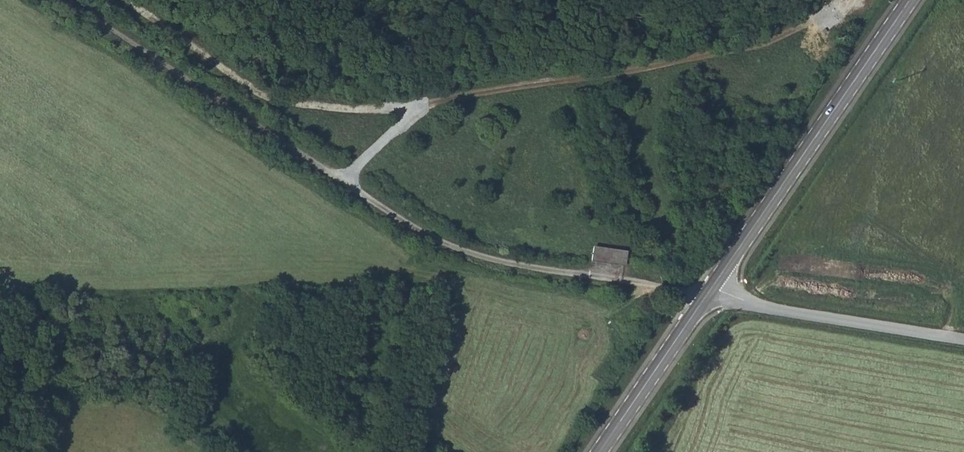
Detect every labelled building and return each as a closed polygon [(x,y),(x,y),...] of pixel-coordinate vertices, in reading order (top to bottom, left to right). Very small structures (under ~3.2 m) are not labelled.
[(591,261),(624,265),(625,251),(593,247),(591,261)]
